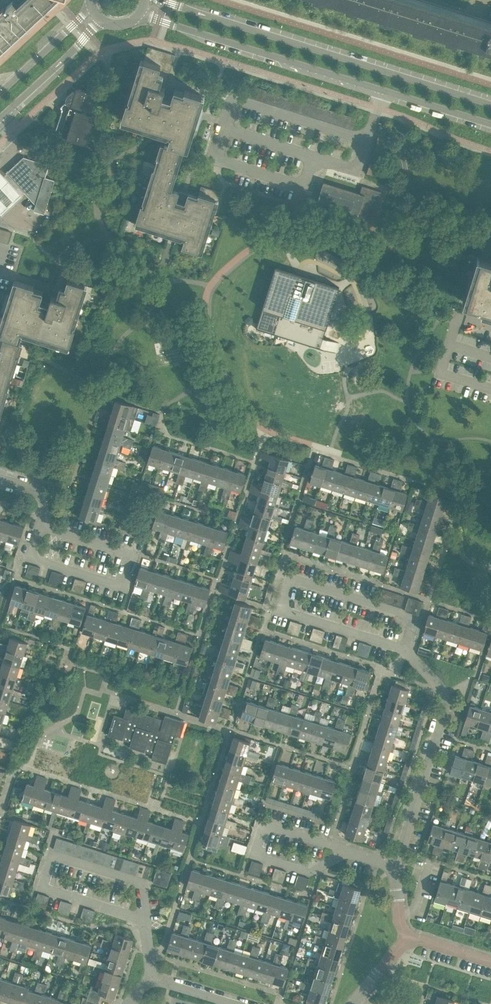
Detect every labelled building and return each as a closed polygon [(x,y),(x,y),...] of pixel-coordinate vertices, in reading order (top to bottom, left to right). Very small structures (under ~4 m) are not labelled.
[(32,24),(57,0),(11,0),(4,7),(0,10),(0,53),(32,24)] [(127,102),(122,118),(155,129),(162,131),(171,134),(168,144),(167,146),(164,145),(145,207),(141,206),(138,216),(135,215),(134,219),(137,219),(136,223),(169,233),(176,236),(185,238),(182,248),(199,253),(211,214),(214,215),(215,210),(221,192),(201,186),(199,192),(197,198),(187,195),(187,196),(179,193),(179,192),(172,190),(173,187),(183,154),(185,149),(188,150),(190,143),(194,129),(197,119),(197,118),(199,110),(200,111),(202,105),(204,97),(201,96),(202,95),(185,90),(183,95),(181,94),(181,93),(174,91),(172,98),(163,95),(175,56),(148,47),(144,60),(131,103),(127,102)] [(251,98),(255,86),(249,85),(246,96),(251,98)] [(257,99),(260,88),(255,86),(251,98),(257,99)] [(90,114),(97,94),(77,88),(76,91),(74,91),(73,91),(67,96),(66,97),(66,98),(66,99),(66,100),(66,101),(69,106),(71,107),(70,107),(69,107),(69,110),(66,117),(73,119),(67,139),(86,145),(96,115),(90,114)] [(262,101),(265,90),(260,88),(257,99),(262,101)] [(267,103),(271,91),(265,90),(262,101),(267,103)] [(273,104),(276,93),(271,91),(267,103),(273,104)] [(278,106),(282,95),(276,93),(273,104),(278,106)] [(283,108),(287,96),(282,95),(278,106),(283,108)] [(289,110),(292,98),(287,96),(283,108),(289,110)] [(294,111),(298,100),(292,98),(289,110),(294,111)] [(300,113),(303,102),(298,100),(294,111),(300,113)] [(305,115),(309,103),(303,102),(300,113),(305,115)] [(310,116),(314,105),(309,103),(305,115),(310,116)] [(315,118),(319,107),(314,105),(310,116),(315,118)] [(321,120),(325,108),(319,107),(315,118),(321,120)] [(326,121),(330,110),(325,108),(321,120),(326,121)] [(332,123),(335,112),(330,110),(326,121),(332,123)] [(337,125),(341,113),(335,112),(332,123),(337,125)] [(342,126),(346,115),(341,113),(337,125),(342,126)] [(348,128),(351,117),(346,115),(342,126),(348,128)] [(353,129),(356,118),(351,117),(348,128),(353,129)] [(388,145),(390,140),(378,136),(377,141),(388,145)] [(388,145),(377,141),(375,147),(386,150),(388,145)] [(385,156),(386,150),(375,147),(373,152),(385,156)] [(383,161),(385,156),(373,152),(372,157),(383,161)] [(44,214),(55,180),(48,178),(46,178),(45,177),(49,165),(23,157),(7,173),(36,204),(34,210),(38,212),(44,214)] [(381,166),(383,161),(372,157),(370,163),(381,166)] [(379,172),(381,166),(370,163),(368,168),(379,172)] [(378,177),(379,172),(368,168),(366,174),(378,177)] [(3,216),(23,197),(0,172),(0,213),(3,216)] [(368,232),(381,192),(362,186),(360,194),(324,183),(324,182),(323,182),(315,207),(316,208),(316,207),(326,210),(324,218),(368,232)] [(7,243),(11,232),(6,230),(2,242),(7,243)] [(480,257),(465,303),(484,309),(490,311),(490,260),(480,257)] [(275,267),(256,328),(336,353),(339,342),(323,337),(339,287),(275,267)] [(74,318),(77,319),(77,317),(75,316),(85,285),(87,276),(60,268),(49,303),(40,301),(43,293),(35,291),(33,290),(34,286),(17,281),(14,280),(10,294),(11,295),(8,302),(8,303),(7,303),(4,313),(0,325),(0,327),(2,328),(0,334),(18,340),(21,330),(29,332),(37,335),(70,345),(75,328),(71,327),(74,318)] [(20,343),(3,337),(0,347),(0,408),(20,343)] [(130,414),(132,406),(115,400),(112,412),(139,421),(140,417),(130,414)] [(125,429),(128,421),(138,424),(139,421),(112,412),(108,424),(125,429)] [(158,419),(152,417),(150,424),(155,426),(158,419)] [(123,437),(125,429),(108,424),(104,435),(132,444),(133,440),(123,437)] [(132,444),(104,435),(101,447),(118,452),(121,444),(131,447),(132,444)] [(159,469),(165,449),(153,445),(147,463),(156,465),(155,468),(159,469)] [(116,460),(118,452),(101,447),(97,458),(125,467),(126,463),(116,460)] [(171,470),(177,453),(165,449),(159,469),(162,470),(163,468),(171,470)] [(285,472),(289,460),(262,452),(260,457),(270,460),(268,467),(285,472)] [(179,484),(188,456),(177,453),(171,470),(179,472),(175,483),(179,484)] [(194,477),(199,460),(188,456),(179,484),(182,485),(186,475),(194,477)] [(321,485),(330,458),(325,456),(322,466),(315,464),(309,481),(321,485)] [(125,467),(97,458),(94,470),(111,475),(113,467),(124,470),(125,467)] [(333,489),(338,472),(331,469),(334,459),(330,458),(321,485),(333,489)] [(202,491),(211,464),(199,460),(194,477),(202,480),(198,490),(202,491)] [(217,484),(222,467),(211,464),(202,491),(205,492),(209,482),(217,484)] [(344,492),(352,465),(348,464),(345,474),(338,472),(333,489),(344,492)] [(355,496),(361,479),(354,477),(357,467),(352,465),(344,492),(355,496)] [(225,498),(234,471),(222,467),(217,484),(225,487),(221,497),(225,498)] [(283,480),(285,472),(268,467),(265,478),(282,483),(282,484),(292,487),(293,483),(283,480)] [(108,483),(111,475),(94,470),(90,481),(110,487),(111,484),(108,483)] [(240,492),(245,474),(234,471),(225,498),(228,500),(232,489),(240,492)] [(367,500),(375,472),(371,471),(367,481),(361,479),(355,496),(367,500)] [(378,503),(383,486),(377,484),(380,474),(375,472),(367,500),(378,503)] [(278,495),(282,484),(282,483),(265,478),(263,485),(252,482),(251,486),(278,495)] [(390,507),(398,479),(394,478),(390,488),(383,486),(378,503),(390,507)] [(402,510),(407,493),(400,491),(403,481),(398,479),(390,507),(402,510)] [(104,498),(106,490),(109,491),(110,487),(90,481),(86,493),(104,498)] [(274,507),(278,495),(251,486),(249,491),(259,495),(257,501),(274,507)] [(101,506),(104,498),(86,493),(83,504),(103,510),(104,507),(101,506)] [(443,511),(447,499),(429,494),(426,502),(416,499),(415,502),(443,511)] [(272,514),(274,507),(257,501),(254,513),(271,518),(281,521),(282,518),(272,514)] [(439,522),(443,511),(415,502),(414,506),(424,509),(422,517),(439,522)] [(102,514),(103,510),(83,504),(79,516),(96,521),(99,513),(102,514)] [(166,526),(170,514),(158,510),(153,527),(161,530),(158,540),(161,541),(166,526)] [(267,530),(271,518),(254,513),(252,519),(242,516),(240,521),(267,530)] [(178,526),(181,517),(170,514),(166,526),(161,541),(165,542),(168,532),(176,534),(178,526)] [(184,548),(193,521),(181,517),(178,526),(176,534),(184,537),(181,547),(184,548)] [(436,534),(439,522),(422,517),(419,525),(409,522),(408,525),(436,534)] [(301,547),(308,526),(310,519),(307,518),(304,526),(304,529),(295,526),(290,543),(301,547)] [(12,523),(0,519),(0,520),(0,538),(6,540),(12,523)] [(313,550),(318,533),(311,531),(312,526),(314,520),(310,519),(308,526),(301,547),(313,550)] [(199,542),(204,524),(193,521),(184,548),(188,550),(191,539),(199,542)] [(264,540),(267,530),(240,521),(239,526),(249,529),(247,535),(264,540)] [(18,544),(23,527),(12,523),(6,540),(14,543),(13,545),(17,547),(18,544)] [(207,556),(215,528),(204,524),(199,542),(207,544),(203,555),(207,556)] [(325,554),(333,526),(330,525),(327,536),(318,533),(313,550),(325,554)] [(432,545),(436,534),(408,525),(407,529),(417,532),(415,540),(432,545)] [(336,558),(341,540),(334,538),(337,528),(333,526),(325,554),(336,558)] [(222,549),(228,532),(215,528),(207,556),(210,557),(214,546),(222,549)] [(347,561),(356,533),(353,532),(349,543),(341,540),(336,558),(347,561)] [(359,565),(364,547),(356,545),(360,535),(356,533),(347,561),(359,565)] [(261,549),(264,540),(247,535),(243,547),(260,552),(270,556),(272,552),(261,549)] [(370,568),(379,541),(376,540),(372,550),(364,547),(359,565),(370,568)] [(429,557),(432,545),(415,540),(412,548),(402,545),(401,548),(429,557)] [(382,572),(388,555),(379,552),(383,542),(379,541),(370,568),(382,572)] [(257,564),(260,552),(243,547),(241,554),(231,551),(229,555),(257,564)] [(425,568),(429,557),(401,548),(400,552),(410,555),(408,561),(400,559),(400,560),(408,563),(425,568)] [(253,575),(257,564),(229,555),(228,560),(238,564),(236,570),(253,575)] [(421,580),(425,568),(408,563),(405,571),(395,567),(394,571),(421,580)] [(31,577),(35,566),(29,564),(26,575),(31,577)] [(37,579),(40,568),(35,566),(31,577),(37,579)] [(143,598),(151,571),(140,567),(135,584),(143,587),(140,597),(143,598)] [(250,583),(253,575),(236,570),(232,581),(249,587),(260,590),(261,587),(250,583)] [(54,584),(58,573),(52,571),(48,583),(54,584)] [(157,591),(163,574),(151,571),(143,598),(147,600),(150,589),(157,591)] [(418,591),(421,580),(394,571),(393,574),(403,578),(400,586),(418,591)] [(60,586),(63,575),(58,573),(54,584),(60,586)] [(166,605),(174,578),(163,574),(157,591),(166,594),(163,605),(166,605)] [(77,591),(81,580),(75,578),(71,590),(77,591)] [(180,599),(186,581),(174,578),(166,605),(170,607),(173,596),(180,599)] [(83,593),(86,582),(81,580),(77,591),(83,593)] [(189,612),(197,585),(186,581),(180,599),(189,601),(186,612),(189,612)] [(246,599),(249,587),(232,581),(230,588),(220,585),(219,590),(246,599)] [(22,606),(27,588),(16,585),(10,602),(11,602),(7,613),(11,614),(14,603),(22,606)] [(204,606),(210,589),(197,585),(189,612),(193,614),(196,603),(204,606)] [(30,620),(39,592),(27,588),(22,606),(30,608),(27,619),(30,620)] [(384,602),(387,590),(382,589),(378,600),(384,602)] [(389,604),(393,592),(387,590),(384,602),(389,604)] [(45,613),(50,596),(39,592),(30,620),(34,621),(36,614),(44,616),(45,613)] [(395,605),(399,594),(393,592),(389,604),(395,605)] [(401,607),(404,596),(399,594),(395,605),(401,607)] [(53,627),(62,599),(50,596),(45,613),(53,615),(50,626),(53,627)] [(418,615),(423,601),(408,597),(404,610),(418,615)] [(68,620),(73,603),(62,599),(53,627),(57,628),(60,618),(68,620)] [(250,614),(252,607),(235,602),(231,614),(258,622),(260,617),(250,614)] [(80,624),(85,607),(73,603),(68,620),(76,623),(73,633),(76,634),(79,624),(80,624)] [(94,635),(99,617),(93,615),(96,606),(91,604),(82,631),(94,635)] [(435,635),(443,608),(440,607),(437,617),(429,614),(423,631),(435,635)] [(447,639),(452,621),(446,619),(449,610),(443,608),(435,635),(447,639)] [(106,638),(114,611),(109,610),(106,620),(99,617),(94,635),(106,638)] [(117,642),(122,625),(116,623),(119,613),(114,611),(106,638),(117,642)] [(257,627),(258,622),(231,614),(228,625),(245,630),(247,624),(257,627)] [(458,642),(466,615),(462,614),(459,624),(452,621),(447,639),(458,642)] [(470,646),(475,628),(469,627),(472,617),(466,615),(458,642),(470,646)] [(128,645),(137,618),(132,617),(129,627),(122,625),(117,642),(128,645)] [(140,649),(145,632),(139,630),(142,620),(137,618),(128,645),(140,649)] [(292,634),(296,622),(290,620),(287,632),(292,634)] [(482,649),(490,622),(485,621),(482,631),(475,628),(470,646),(482,649)] [(298,635),(302,624),(296,622),(292,634),(298,635)] [(152,653),(160,626),(155,624),(152,634),(145,632),(140,649),(152,653)] [(243,637),(245,630),(228,625),(224,637),(251,645),(253,640),(243,637)] [(163,656),(168,639),(162,637),(165,627),(160,626),(152,653),(163,656)] [(316,641),(319,629),(313,627),(310,639),(316,641)] [(321,642),(325,631),(319,629),(316,641),(321,642)] [(175,660),(183,633),(178,631),(175,641),(168,639),(163,656),(175,660)] [(185,668),(192,646),(185,644),(188,634),(183,633),(175,660),(173,664),(185,668)] [(339,648),(342,636),(336,635),(333,646),(339,648)] [(344,650),(348,638),(342,636),(339,648),(344,650)] [(238,654),(240,647),(250,650),(251,645),(224,637),(220,648),(238,654)] [(27,643),(10,638),(8,645),(0,642),(0,648),(24,655),(27,643)] [(272,659),(277,642),(265,639),(259,659),(263,660),(264,657),(272,659)] [(280,674),(289,646),(277,642),(272,659),(280,662),(276,672),(280,674)] [(361,655),(365,644),(359,642),(356,653),(361,655)] [(367,657),(371,645),(365,644),(361,655),(367,657)] [(295,667),(300,650),(289,646),(280,674),(283,675),(287,664),(295,667)] [(428,656),(430,650),(419,646),(417,652),(428,656)] [(24,655),(0,648),(0,653),(5,654),(3,661),(20,666),(24,655)] [(236,660),(238,654),(220,648),(217,660),(244,668),(245,663),(236,660)] [(303,681),(312,653),(300,650),(295,667),(303,669),(299,680),(303,681)] [(318,674),(323,657),(312,653),(303,681),(306,682),(310,671),(318,674)] [(326,688),(335,660),(323,657),(318,674),(326,676),(322,687),(326,688)] [(230,677),(233,670),(242,673),(244,668),(217,660),(213,671),(230,677)] [(341,681),(346,664),(335,660),(326,688),(329,689),(333,679),(341,681)] [(20,666),(3,661),(1,668),(0,667),(0,673),(16,678),(20,666)] [(349,695),(358,667),(346,664),(341,681),(349,684),(345,694),(349,695)] [(364,688),(369,671),(358,667),(349,695),(352,696),(356,686),(364,688)] [(228,683),(230,677),(213,671),(210,682),(206,681),(237,691),(238,686),(228,683)] [(16,678),(0,673),(0,685),(13,689),(16,678)] [(235,696),(237,691),(206,681),(203,693),(206,694),(223,699),(225,693),(235,696)] [(406,698),(409,690),(392,684),(388,696),(408,703),(409,699),(406,698)] [(13,689),(0,685),(0,698),(9,701),(13,689)] [(221,706),(223,699),(206,694),(203,705),(230,714),(231,709),(221,706)] [(264,725),(272,697),(269,696),(266,707),(257,704),(252,721),(264,725)] [(407,706),(408,703),(388,696),(384,708),(402,713),(404,705),(407,706)] [(275,729),(281,711),(273,709),(276,699),(272,697),(264,725),(275,729)] [(9,701),(0,698),(0,711),(6,712),(9,701)] [(252,721),(257,704),(250,702),(251,699),(247,698),(241,718),(252,721)] [(476,726),(481,709),(474,707),(475,703),(471,702),(461,732),(466,734),(469,724),(476,726)] [(287,732),(295,704),(292,704),(289,714),(281,711),(275,729),(287,732)] [(298,736),(303,718),(296,716),(299,706),(295,704),(287,732),(298,736)] [(230,714),(203,705),(199,717),(216,723),(218,715),(228,719),(230,714)] [(113,717),(108,735),(109,734),(122,739),(123,739),(131,741),(130,747),(130,746),(145,751),(144,751),(145,751),(153,753),(151,759),(152,759),(152,758),(166,762),(166,763),(170,750),(174,739),(175,735),(180,736),(181,736),(180,736),(184,722),(185,722),(165,715),(164,720),(126,708),(125,712),(123,718),(114,715),(113,717)] [(399,721),(402,713),(384,708),(381,719),(401,725),(402,722),(399,721)] [(481,709),(476,726),(483,728),(480,738),(484,739),(490,718),(490,708),(490,711),(481,709)] [(310,739),(318,712),(315,711),(312,721),(303,718),(298,736),(310,739)] [(321,743),(326,726),(319,723),(322,713),(318,712),(310,739),(321,743)] [(332,747),(341,719),(338,718),(335,728),(326,726),(321,743),(332,747)] [(345,750),(350,733),(342,730),(345,720),(341,719),(332,747),(345,750)] [(400,729),(401,725),(381,719),(377,731),(394,736),(397,728),(400,729)] [(392,744),(394,736),(377,731),(374,742),(394,749),(395,745),(392,744)] [(248,750),(251,742),(233,737),(230,748),(257,757),(258,753),(248,750)] [(387,759),(390,751),(392,752),(394,749),(374,742),(370,754),(387,759)] [(461,775),(469,749),(464,747),(461,757),(454,755),(449,772),(461,775)] [(243,765),(246,757),(256,761),(257,757),(230,748),(226,760),(243,765)] [(472,779),(477,762),(471,760),(474,750),(469,749),(461,775),(472,779)] [(385,767),(387,759),(370,754),(366,765),(386,771),(388,768),(385,767)] [(490,759),(490,756),(487,755),(484,764),(477,762),(472,779),(484,783),(490,759)] [(241,773),(243,765),(226,760),(223,771),(250,780),(251,776),(241,773)] [(282,787),(288,766),(277,763),(272,780),(280,783),(279,786),(282,787)] [(385,775),(386,771),(366,765),(363,777),(380,782),(382,774),(385,775)] [(295,787),(300,770),(288,766),(282,787),(286,788),(287,785),(295,787)] [(305,794),(311,774),(300,770),(295,787),(303,790),(302,793),(305,794)] [(236,788),(239,780),(249,783),(250,780),(223,771),(219,783),(236,788)] [(318,794),(323,777),(311,774),(305,794),(309,795),(310,792),(318,794)] [(34,804),(42,777),(37,775),(34,785),(27,783),(22,800),(34,804)] [(45,807),(50,790),(44,788),(47,778),(42,777),(34,804),(45,807)] [(329,801),(335,781),(323,777),(318,794),(326,797),(325,800),(329,801)] [(356,800),(373,805),(379,806),(383,791),(377,790),(380,782),(363,777),(356,800)] [(234,796),(236,788),(219,783),(215,794),(243,803),(244,800),(234,796)] [(68,814),(76,787),(71,786),(68,796),(62,794),(57,811),(68,814)] [(79,818),(85,801),(78,799),(81,789),(76,787),(68,814),(67,817),(79,821),(79,818)] [(57,811),(62,794),(50,790),(45,807),(53,810),(50,820),(53,821),(56,811),(57,811)] [(229,811),(231,803),(242,807),(243,803),(215,794),(212,806),(229,811)] [(102,825),(111,798),(106,797),(103,806),(96,804),(91,822),(102,825)] [(113,832),(119,812),(113,809),(116,800),(111,798),(102,825),(114,829),(113,832)] [(370,813),(373,805),(356,800),(352,811),(372,817),(373,813),(370,813)] [(91,822),(96,804),(85,801),(79,818),(87,820),(84,831),(88,832),(91,822)] [(227,819),(229,811),(212,806),(208,818),(236,826),(237,822),(227,819)] [(137,836),(145,809),(140,807),(137,817),(131,815),(126,832),(137,836)] [(148,840),(149,840),(154,822),(147,820),(150,811),(145,809),(137,836),(136,839),(147,843),(148,840)] [(365,828),(368,820),(371,821),(372,817),(352,811),(349,822),(365,828)] [(126,832),(131,815),(119,812),(113,832),(121,834),(119,842),(122,843),(125,832),(126,832)] [(170,851),(180,820),(175,818),(172,828),(165,826),(160,843),(171,847),(170,851)] [(222,834),(224,826),(235,830),(236,826),(208,818),(205,829),(222,834)] [(28,833),(31,825),(14,819),(10,831),(38,840),(39,836),(28,833)] [(183,850),(189,833),(182,831),(185,821),(180,820),(170,851),(182,854),(183,850)] [(160,843),(165,826),(154,822),(149,840),(156,842),(153,852),(157,854),(160,843)] [(363,835),(365,828),(349,822),(345,834),(365,841),(366,836),(363,835)] [(436,854),(445,824),(442,823),(441,826),(433,824),(428,841),(435,843),(432,853),(436,854)] [(451,848),(456,831),(448,829),(449,825),(445,824),(436,854),(441,856),(444,846),(451,848)] [(219,842),(222,834),(205,829),(201,841),(229,849),(230,845),(219,842)] [(459,861),(468,831),(465,830),(464,833),(456,831),(451,848),(458,850),(455,860),(459,861)] [(38,840),(10,831),(7,843),(24,848),(26,840),(37,843),(38,840)] [(474,855),(479,838),(471,836),(472,833),(468,831),(459,861),(464,863),(467,853),(474,855)] [(59,851),(63,839),(57,837),(53,849),(59,851)] [(490,839),(490,838),(488,838),(487,841),(479,838),(474,855),(481,857),(478,867),(482,868),(490,839)] [(65,852),(68,841),(63,839),(59,851),(65,852)] [(482,869),(486,870),(490,860),(490,840),(482,869)] [(70,854),(74,843),(68,841),(65,852),(70,854)] [(244,854),(247,846),(233,842),(231,850),(244,854)] [(21,856),(24,848),(7,843),(3,854),(31,863),(32,859),(21,856)] [(76,856),(79,844),(74,843),(70,854),(76,856)] [(81,858),(85,846),(79,844),(76,856),(81,858)] [(87,859),(90,848),(85,846),(81,858),(87,859)] [(92,861),(96,850),(90,848),(87,859),(92,861)] [(98,863),(101,851),(96,850),(92,861),(98,863)] [(103,864),(107,853),(101,851),(98,863),(103,864)] [(109,866),(113,855),(107,853),(103,864),(109,866)] [(3,854),(0,863),(0,866),(17,871),(19,863),(29,866),(31,863),(3,854)] [(114,868),(118,857),(113,855),(109,866),(114,868)] [(120,870),(124,858),(118,857),(114,868),(120,870)] [(126,871),(129,860),(124,858),(120,870),(126,871)] [(131,873),(135,862),(129,860),(126,871),(131,873)] [(257,862),(252,860),(248,872),(254,874),(257,862)] [(137,875),(140,863),(135,862),(131,873),(137,875)] [(263,864),(257,862),(254,874),(259,875),(263,864)] [(142,877),(146,865),(140,863),(137,875),(142,877)] [(147,878),(151,867),(146,865),(142,877),(147,878)] [(17,871),(0,866),(0,878),(23,886),(24,882),(14,879),(17,871)] [(281,869),(275,868),(271,879),(277,881),(281,869)] [(167,887),(171,873),(157,869),(153,882),(167,887)] [(196,900),(204,873),(192,869),(187,886),(195,889),(192,899),(191,899),(190,902),(194,904),(195,900),(196,900)] [(286,871),(281,869),(277,881),(283,883),(286,871)] [(446,905),(452,884),(445,882),(449,872),(443,870),(434,901),(446,905)] [(211,894),(216,876),(204,873),(196,900),(199,901),(202,891),(211,894)] [(300,888),(304,876),(298,875),(294,886),(300,888)] [(219,907),(227,880),(216,876),(211,894),(218,896),(215,906),(219,907)] [(309,878),(304,876),(300,888),(306,890),(309,878)] [(458,905),(467,878),(462,876),(459,886),(452,884),(446,905),(447,901),(458,905)] [(0,878),(0,891),(9,894),(12,886),(22,889),(23,886),(0,878)] [(469,912),(475,891),(468,889),(471,879),(467,878),(458,905),(457,908),(469,912)] [(233,901),(239,883),(227,880),(219,907),(222,908),(225,898),(233,901)] [(358,896),(360,889),(339,882),(336,890),(330,888),(329,892),(359,901),(361,897),(358,896)] [(241,914),(250,887),(239,883),(233,901),(241,903),(238,913),(241,914)] [(480,916),(489,885),(485,883),(482,893),(475,891),(469,912),(480,916)] [(489,885),(480,916),(490,919),(490,885),(489,885)] [(256,908),(262,891),(250,887),(241,914),(245,916),(248,905),(256,908)] [(264,922),(273,894),(262,891),(256,908),(264,910),(261,921),(264,922)] [(358,906),(359,901),(329,892),(328,895),(338,899),(336,907),(353,912),(355,905),(358,906)] [(40,906),(44,895),(38,893),(34,904),(40,906)] [(279,915),(284,898),(273,894),(264,922),(268,923),(271,912),(279,915)] [(46,908),(49,896),(44,895),(40,906),(46,908)] [(287,929),(296,901),(284,898),(279,915),(287,917),(284,928),(287,929)] [(63,913),(67,902),(61,900),(57,911),(63,913)] [(302,922),(308,905),(296,901),(287,929),(291,930),(294,920),(302,922)] [(69,915),(72,903),(67,902),(63,913),(69,915)] [(86,920),(89,909),(84,907),(80,919),(86,920)] [(351,919),(353,912),(336,907),(333,915),(323,911),(321,915),(352,925),(353,920),(351,919)] [(91,922),(95,911),(89,909),(86,920),(91,922)] [(351,929),(352,925),(321,915),(320,918),(331,922),(328,930),(346,935),(348,928),(351,929)] [(11,920),(0,917),(0,935),(5,937),(11,920)] [(13,951),(22,923),(11,920),(5,937),(13,939),(10,950),(13,951)] [(28,944),(34,927),(22,923),(13,951),(17,952),(20,942),(28,944)] [(179,953),(188,925),(184,924),(181,935),(172,932),(167,949),(179,953)] [(191,957),(197,939),(188,937),(191,926),(188,925),(179,953),(191,957)] [(37,958),(45,931),(34,927),(28,944),(36,947),(33,957),(37,958)] [(343,942),(346,935),(328,930),(326,938),(315,934),(314,938),(345,948),(346,943),(343,942)] [(51,951),(57,934),(45,931),(37,958),(40,959),(43,949),(51,951)] [(202,960),(211,932),(207,931),(204,942),(197,939),(191,957),(202,960)] [(214,964),(219,946),(211,944),(214,933),(211,932),(202,960),(214,964)] [(129,951),(133,939),(116,933),(113,942),(103,938),(101,943),(129,951)] [(60,965),(68,938),(57,934),(51,951),(59,954),(56,964),(60,965)] [(74,959),(80,941),(68,938),(60,965),(63,966),(66,956),(74,959)] [(225,967),(233,939),(230,938),(227,949),(219,946),(214,964),(225,967)] [(343,952),(345,948),(314,938),(313,941),(324,945),(321,953),(338,959),(341,951),(343,952)] [(237,971),(242,954),(234,951),(237,941),(233,939),(225,967),(237,971)] [(86,962),(91,945),(80,941),(74,959),(82,961),(79,971),(82,973),(85,962),(86,962)] [(126,963),(129,951),(101,943),(100,945),(111,949),(108,957),(126,963)] [(248,974),(257,947),(253,946),(250,956),(242,954),(237,971),(248,974)] [(260,978),(265,961),(257,958),(260,948),(257,947),(248,974),(260,978)] [(271,981),(279,954),(276,953),(273,963),(265,961),(260,978),(271,981)] [(336,965),(338,959),(321,953),(319,961),(308,957),(307,961),(338,971),(339,966),(336,965)] [(283,985),(288,968),(280,965),(283,955),(279,954),(271,981),(283,985)] [(122,974),(126,963),(108,957),(106,964),(95,961),(94,966),(122,974)] [(331,981),(334,974),(336,975),(338,971),(307,961),(306,964),(317,968),(314,976),(331,981)] [(119,985),(122,974),(94,966),(93,968),(104,971),(101,980),(119,985)] [(19,973),(15,971),(12,982),(4,979),(0,993),(0,997),(10,1000),(19,973)] [(22,1003),(27,989),(28,987),(19,984),(22,974),(19,973),(10,1000),(22,1003)] [(329,988),(331,981),(314,976),(312,984),(301,980),(300,984),(331,993),(332,989),(329,988)] [(115,997),(119,985),(101,980),(99,987),(96,986),(95,990),(101,993),(115,997)] [(41,982),(38,981),(35,992),(27,989),(22,1003),(34,1003),(41,982)] [(50,996),(42,994),(45,983),(41,982),(34,1003),(47,1003),(50,996)] [(331,993),(300,984),(299,987),(309,991),(307,999),(323,1003),(324,1003),(326,997),(329,998),(331,993)] [(64,989),(61,988),(57,999),(50,996),(47,1003),(60,1003),(64,989)] [(73,1003),(65,1001),(68,990),(64,989),(60,1003),(72,1003),(73,1003)] [(100,998),(101,993),(95,990),(90,989),(88,995),(100,998)] [(454,1000),(427,992),(426,997),(435,1000),(434,1003),(453,1003),(454,1000)] [(100,998),(88,995),(86,1001),(97,1003),(98,1003),(100,998)]
